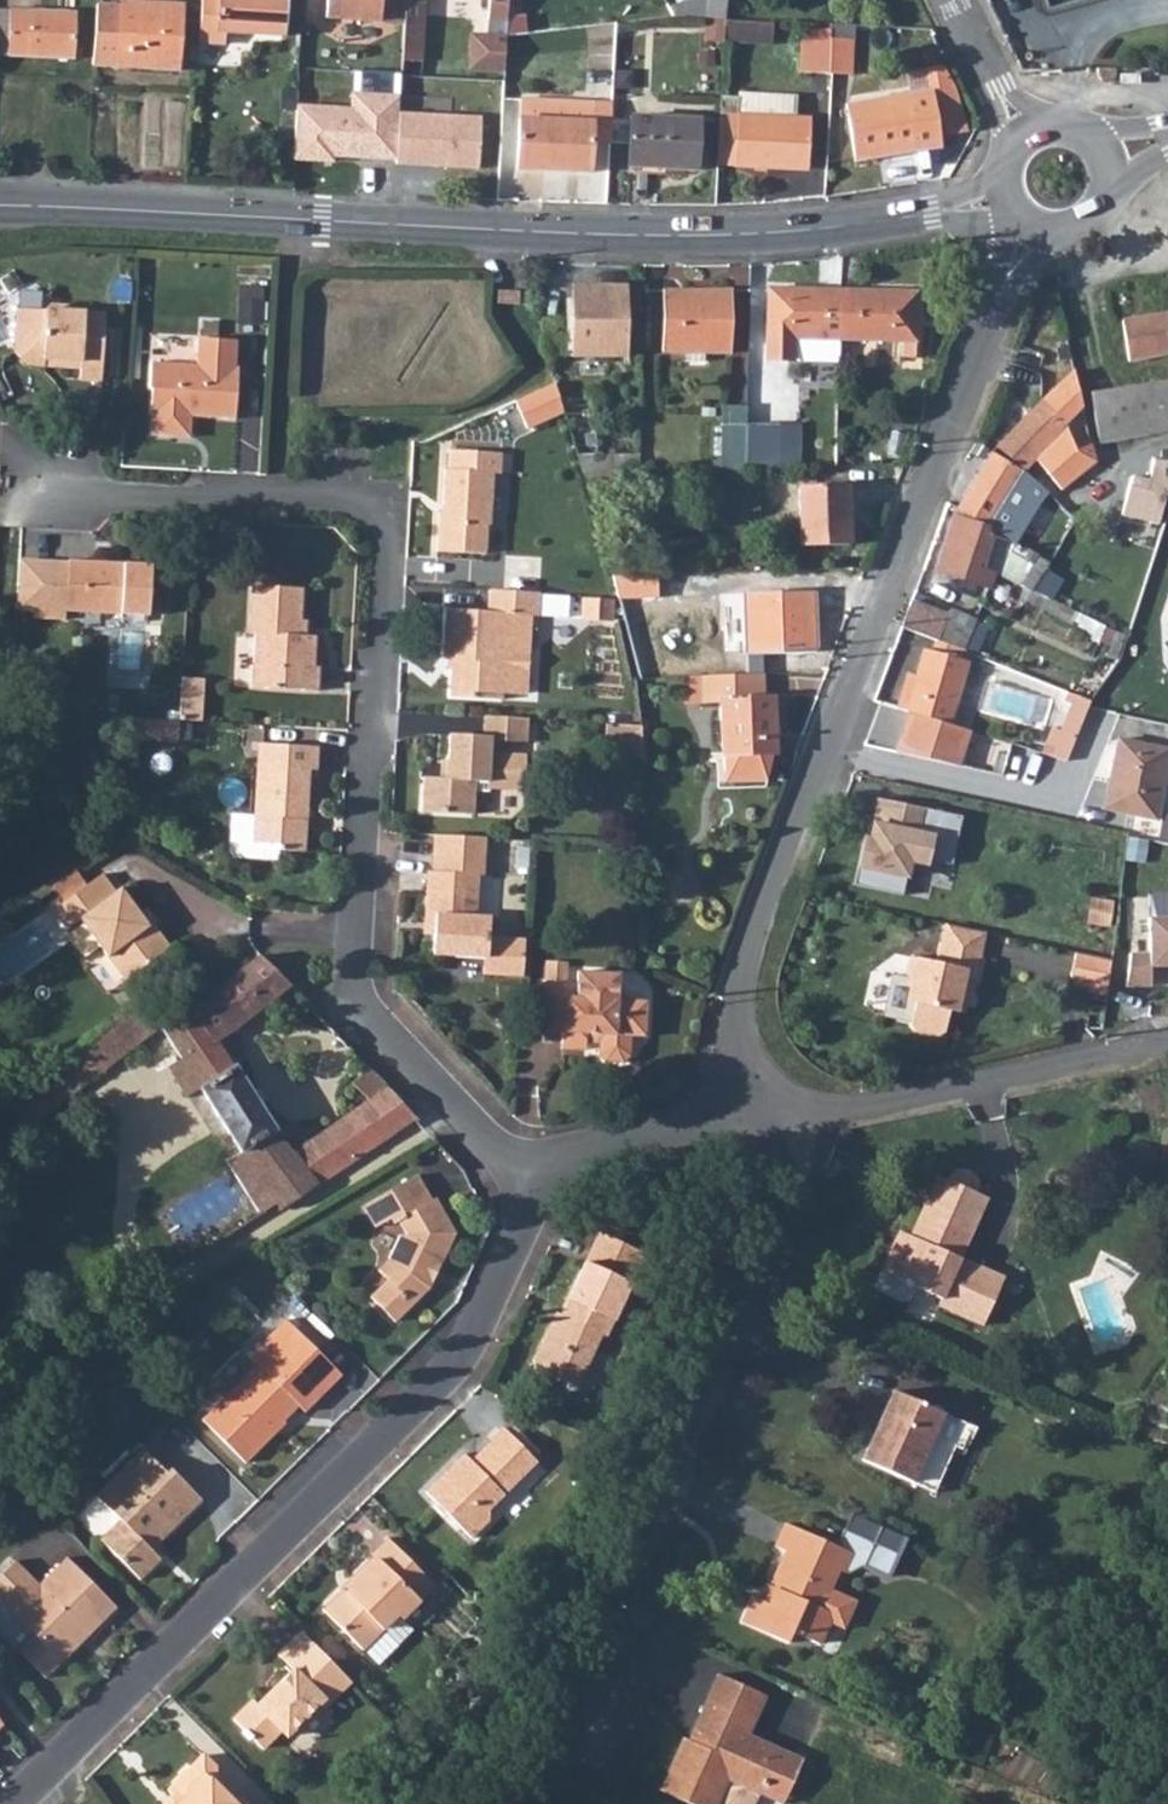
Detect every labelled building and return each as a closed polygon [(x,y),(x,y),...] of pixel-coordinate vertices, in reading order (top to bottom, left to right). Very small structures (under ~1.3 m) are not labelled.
[(92,62),(176,67),(179,2),(137,0),(120,0),(120,4),(94,3),(92,62)] [(196,46),(220,47),(222,34),(281,38),(282,1),(273,0),(198,0),(196,46)] [(326,20),(380,23),(381,0),(327,0),(326,20)] [(380,23),(403,24),(404,4),(404,0),(381,0),(380,23)] [(505,23),(506,0),(487,0),(486,22),(505,23)] [(706,19),(725,20),(727,0),(707,0),(706,19)] [(403,24),(401,64),(423,65),(427,4),(404,4),(403,24)] [(9,11),(7,58),(74,61),(75,14),(9,11)] [(806,24),(804,67),(831,69),(834,25),(806,24)] [(873,33),(872,45),(894,47),(895,34),(873,33)] [(1097,77),(1101,82),(1107,81),(1112,78),(1114,71),(1114,69),(1094,68),(1095,71),(1097,77)] [(333,156),(394,159),(396,108),(397,92),(349,88),(348,102),(297,101),(293,160),(332,161),(333,156)] [(931,91),(846,104),(854,159),(939,145),(931,91)] [(737,95),(736,117),(790,120),(791,98),(737,95)] [(519,98),(518,119),(591,123),(592,102),(519,98)] [(479,168),(481,113),(396,108),(395,162),(479,168)] [(628,116),(626,167),(694,171),(697,120),(628,116)] [(719,120),(717,164),(733,165),(736,117),(719,116),(719,120)] [(736,117),(733,165),(805,169),(808,121),(790,120),(736,117)] [(591,123),(518,119),(516,170),(589,173),(591,123)] [(242,286),(241,319),(266,320),(267,286),(242,286)] [(625,287),(573,287),(574,322),(574,357),(626,356),(625,287)] [(782,340),(838,341),(840,291),(768,288),(766,355),(780,355),(782,340)] [(731,291),(663,291),(663,354),(730,353),(731,291)] [(840,291),(838,341),(902,344),(902,359),(915,359),(917,293),(840,291)] [(504,292),(496,292),(496,304),(518,304),(517,295),(506,295),(504,292)] [(15,311),(13,352),(25,367),(41,368),(42,361),(55,362),(56,369),(77,371),(77,382),(98,383),(103,317),(63,314),(64,307),(47,307),(41,313),(15,311)] [(1123,321),(1131,362),(1167,356),(1167,315),(1123,321)] [(548,358),(574,357),(574,322),(537,323),(548,358)] [(148,366),(147,393),(151,393),(150,419),(151,418),(151,440),(189,441),(190,421),(235,422),(237,372),(233,371),(235,343),(196,340),(194,369),(148,366)] [(1131,362),(1131,368),(1133,387),(1167,382),(1167,356),(1131,362)] [(1091,393),(1096,431),(1099,444),(1167,433),(1167,382),(1133,387),(1131,368),(1125,369),(1126,376),(1117,377),(1120,389),(1091,393)] [(1074,371),(1043,402),(1064,426),(1083,409),(1079,391),(1074,371)] [(556,386),(514,404),(526,431),(564,414),(556,386)] [(1064,426),(1043,402),(998,446),(1006,455),(1013,460),(1019,463),(1022,465),(1028,468),(1047,449),(1066,429),(1064,426)] [(724,418),(724,471),(796,469),(797,420),(724,418)] [(1086,454),(1082,458),(1090,469),(1096,464),(1091,444),(1082,448),(1086,454)] [(1047,474),(1060,491),(1090,469),(1082,458),(1076,450),(1074,445),(1065,451),(1070,456),(1047,474)] [(1082,448),(1076,450),(1082,458),(1086,454),(1082,448)] [(437,553),(485,556),(488,528),(490,528),(492,505),(494,475),(501,476),(504,454),(451,451),(449,470),(446,470),(443,506),(450,506),(449,513),(440,512),(437,553)] [(957,509),(954,518),(966,522),(988,528),(1016,484),(1039,503),(1046,494),(1025,474),(991,454),(975,480),(957,509)] [(639,456),(577,457),(582,475),(638,474),(639,456)] [(1167,495),(1167,464),(1150,463),(1145,483),(1128,479),(1119,516),(1138,521),(1155,524),(1163,494),(1167,495)] [(800,487),(769,489),(769,510),(799,508),(800,546),(822,546),(850,545),(848,520),(847,486),(800,487)] [(966,522),(954,518),(937,569),(988,588),(1005,538),(988,528),(966,522)] [(1031,555),(1012,549),(1003,574),(1021,581),(1031,555)] [(20,556),(17,609),(102,610),(146,612),(147,586),(148,561),(20,556)] [(1035,557),(1019,586),(1030,591),(1046,563),(1035,557)] [(251,588),(248,636),(260,636),(259,653),(253,661),(252,689),(317,693),(318,669),(313,669),(315,639),(299,637),(302,590),(251,588)] [(506,593),(488,592),(487,616),(445,614),(442,666),(452,666),(450,701),(503,704),(503,696),(522,698),(528,693),(531,641),(506,640),(508,617),(533,619),(539,619),(540,595),(506,593)] [(812,592),(744,595),(746,633),(747,656),(816,652),(814,633),(812,592)] [(613,599),(581,597),(581,619),(613,621),(613,599)] [(910,600),(900,627),(938,641),(948,615),(910,600)] [(508,617),(506,640),(531,641),(533,619),(508,617)] [(1115,633),(1106,658),(1118,661),(1124,638),(1115,633)] [(901,688),(895,706),(906,709),(947,721),(966,661),(942,654),(941,652),(923,646),(910,691),(901,688)] [(761,675),(701,676),(701,699),(719,699),(722,783),(761,782),(773,754),(772,724),(762,724),(761,698),(761,675)] [(180,680),(177,723),(198,724),(201,681),(180,680)] [(1079,697),(1066,731),(1077,735),(1090,701),(1079,697)] [(772,698),(761,698),(762,724),(772,724),(772,698)] [(970,727),(947,721),(906,709),(893,745),(962,759),(970,727)] [(529,722),(486,720),(485,739),(451,737),(450,763),(449,782),(441,782),(426,781),(424,814),(475,816),(478,784),(490,785),(490,791),(506,792),(508,756),(508,744),(528,746),(529,722)] [(177,723),(141,722),(140,739),(176,741),(177,723)] [(625,739),(625,726),(606,725),(606,739),(625,739)] [(624,758),(643,758),(642,727),(625,726),(625,739),(624,758)] [(1113,784),(1117,784),(1115,808),(1163,814),(1165,791),(1167,767),(1167,746),(1119,739),(1113,784)] [(226,852),(233,859),(275,862),(276,852),(301,853),(306,772),(313,772),(315,749),(258,746),(254,818),(228,816),(226,852)] [(527,757),(508,756),(506,792),(525,793),(527,757)] [(1113,784),(1109,807),(1115,808),(1117,784),(1113,784)] [(861,831),(854,864),(907,875),(910,859),(928,863),(935,829),(920,826),(925,806),(876,795),(867,832),(861,831)] [(486,840),(435,838),(433,874),(428,874),(425,918),(437,919),(435,956),(486,960),(485,977),(521,979),(523,942),(491,940),(492,919),(479,918),(480,877),(484,877),(486,840)] [(100,877),(51,911),(64,931),(78,921),(124,982),(170,949),(152,924),(146,927),(120,891),(113,895),(100,877)] [(1126,986),(1152,984),(1152,964),(1167,963),(1167,912),(1147,911),(1148,949),(1129,950),(1126,986)] [(946,926),(942,945),(983,954),(987,935),(946,926)] [(912,960),(907,980),(915,982),(909,1004),(919,1006),(917,1014),(915,1022),(919,1035),(919,1036),(935,1039),(938,1038),(944,1034),(947,1033),(951,1015),(957,1016),(962,995),(967,996),(972,976),(976,978),(978,976),(983,954),(942,945),(937,965),(912,960)] [(1110,962),(1076,954),(1071,978),(1076,984),(1105,990),(1110,962)] [(189,1008),(160,1027),(279,1212),(414,1118),(368,1069),(352,1084),(368,1100),(292,1153),(214,1042),(290,986),(260,956),(189,1008)] [(562,1037),(562,1048),(585,1050),(585,1039),(599,1039),(598,1055),(599,1058),(606,1065),(623,1067),(629,1060),(630,1041),(645,1042),(647,1006),(618,1004),(619,978),(577,975),(577,1001),(564,1001),(564,988),(541,986),(540,1036),(562,1037)] [(897,1245),(884,1274),(916,1288),(944,1300),(941,1307),(985,1326),(1006,1279),(962,1259),(989,1199),(980,1195),(981,1188),(980,1183),(978,1178),(975,1175),(970,1173),(965,1172),(959,1173),(952,1178),(949,1182),(939,1178),(907,1250),(897,1245)] [(410,1173),(376,1195),(388,1214),(392,1221),(399,1218),(409,1233),(400,1233),(388,1260),(376,1272),(385,1282),(369,1298),(377,1307),(394,1324),(427,1293),(433,1278),(428,1276),(433,1264),(439,1266),(454,1231),(431,1194),(426,1196),(421,1190),(420,1187),(410,1173)] [(388,1214),(376,1195),(360,1205),(373,1225),(380,1219),(388,1214)] [(599,1238),(585,1268),(608,1279),(629,1289),(630,1287),(643,1259),(599,1238)] [(554,1332),(548,1330),(541,1347),(530,1369),(548,1377),(564,1385),(572,1389),(575,1389),(598,1340),(604,1342),(624,1301),(629,1289),(608,1279),(585,1268),(561,1317),(554,1332)] [(916,1288),(884,1274),(877,1289),(910,1303),(916,1288)] [(322,1398),(307,1382),(326,1365),(287,1324),(248,1361),(257,1372),(202,1426),(209,1432),(244,1468),(277,1435),(274,1432),(296,1411),(302,1417),(322,1398)] [(326,1365),(307,1382),(322,1398),(341,1381),(326,1365)] [(863,1461),(914,1484),(933,1440),(956,1449),(962,1451),(973,1426),(895,1391),(863,1461)] [(460,1455),(421,1494),(467,1540),(483,1525),(486,1511),(535,1463),(500,1428),(484,1443),(487,1447),(470,1464),(460,1455)] [(933,1440),(914,1484),(936,1494),(956,1449),(933,1440)] [(144,1455),(97,1502),(119,1524),(99,1543),(136,1581),(156,1561),(145,1550),(152,1543),(157,1546),(199,1503),(169,1473),(166,1477),(144,1455)] [(795,1634),(821,1645),(834,1614),(835,1614),(823,1608),(839,1570),(844,1573),(853,1554),(788,1525),(777,1550),(786,1554),(770,1592),(777,1595),(772,1605),(755,1597),(743,1624),(790,1646),(795,1634)] [(342,1632),(360,1650),(394,1618),(399,1621),(433,1589),(395,1551),(386,1541),(369,1557),(376,1563),(344,1595),(340,1592),(321,1612),(342,1632)] [(0,1573),(0,1606),(29,1636),(12,1653),(26,1667),(40,1681),(111,1611),(63,1561),(35,1588),(10,1564),(0,1573)] [(394,1618),(360,1650),(375,1666),(410,1632),(399,1621),(394,1618)] [(348,1682),(298,1631),(274,1654),(290,1671),(255,1705),(250,1701),(230,1722),(239,1731),(237,1734),(244,1742),(247,1739),(258,1750),(277,1732),(282,1737),(320,1701),(324,1705),(348,1682)] [(783,1803),(802,1760),(748,1736),(766,1695),(721,1674),(699,1721),(708,1725),(700,1745),(684,1737),(661,1791),(689,1803),(718,1803),(729,1781),(783,1803)] [(208,1793),(211,1789),(211,1775),(198,1762),(163,1797),(170,1803),(219,1803),(208,1793)]
